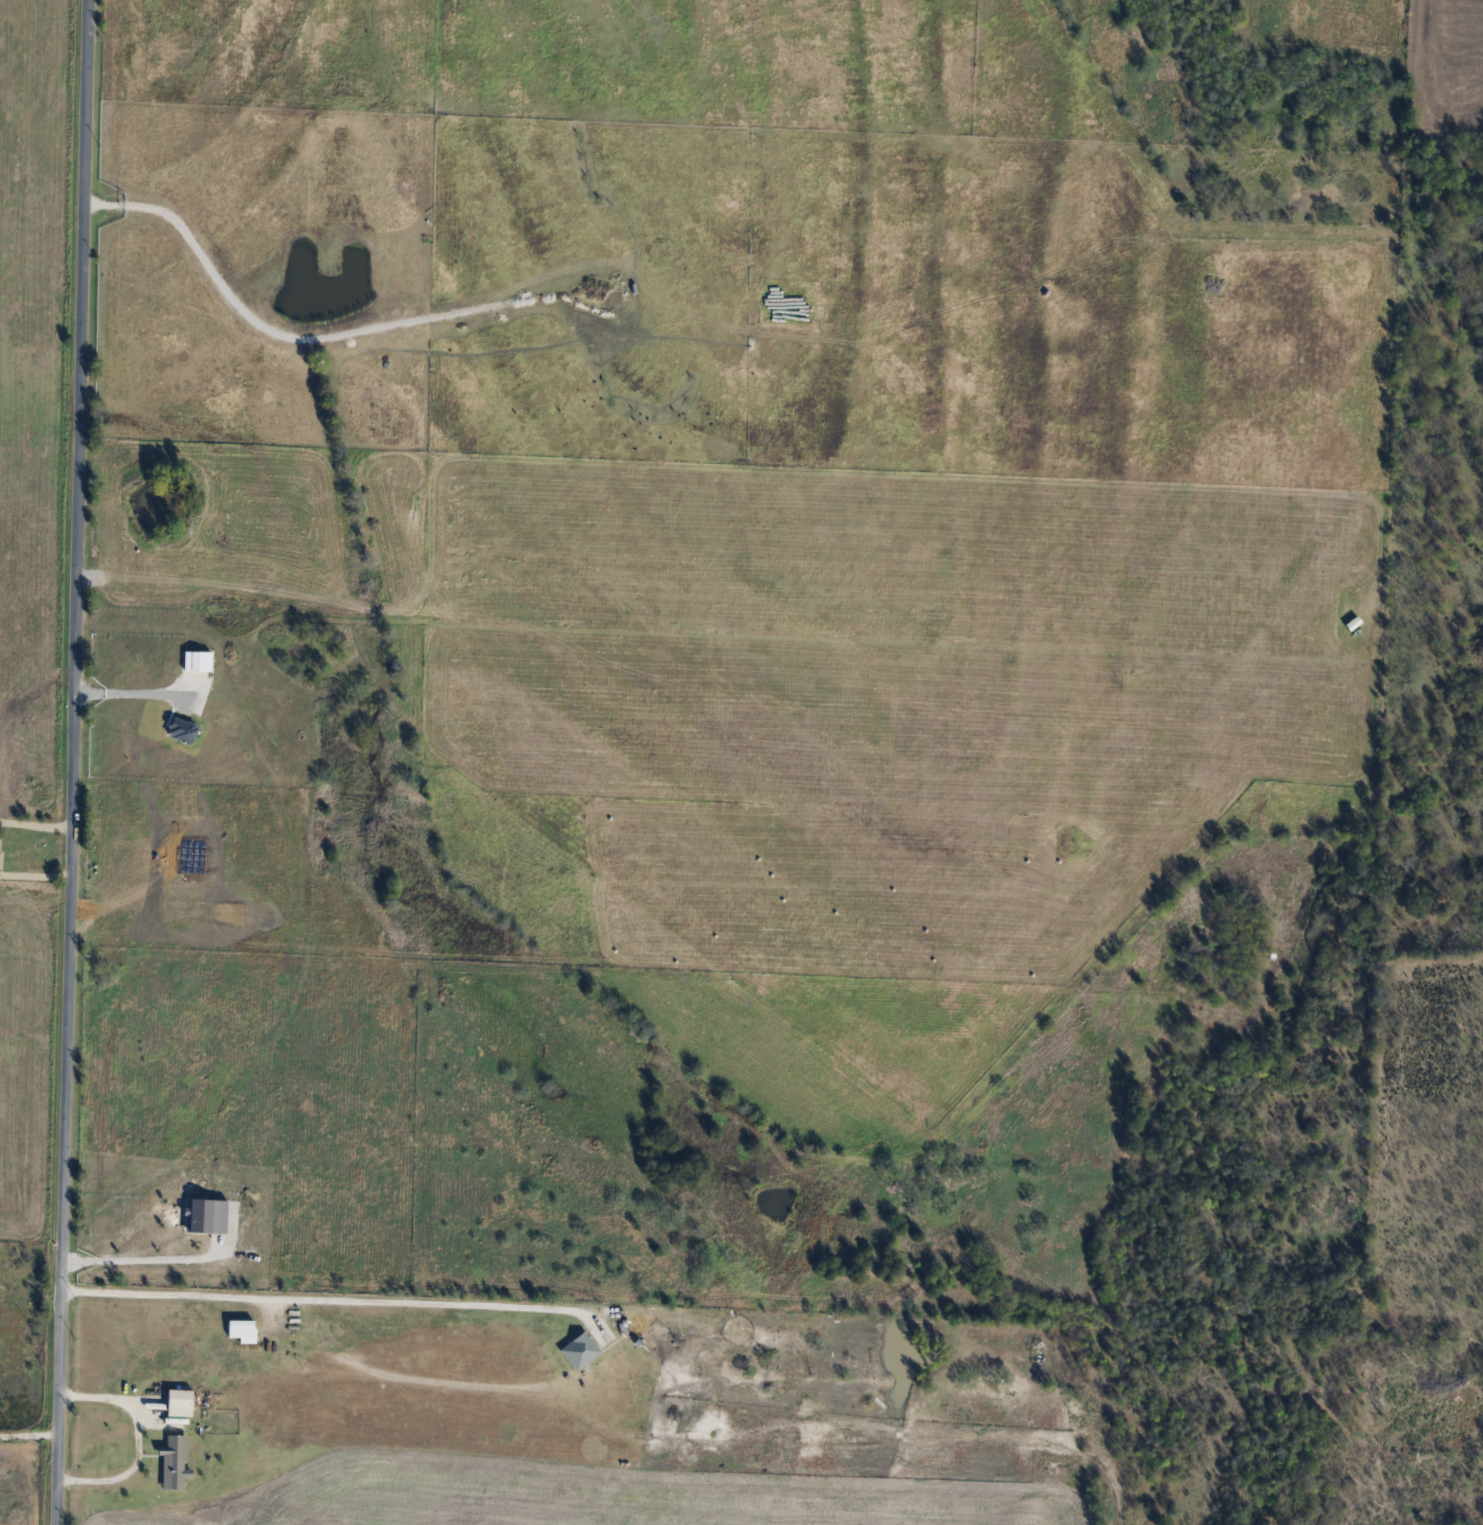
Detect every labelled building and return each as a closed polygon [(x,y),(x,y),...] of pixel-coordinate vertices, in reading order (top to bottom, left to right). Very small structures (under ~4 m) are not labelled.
[(253,1343),(253,1320),(227,1320),(227,1338),(238,1338),(238,1343),(253,1343)] [(576,1371),(601,1351),(583,1330),(558,1350),(576,1371)] [(190,1417),(190,1389),(166,1389),(166,1417),(190,1417)] [(160,1489),(182,1489),(182,1477),(190,1477),(191,1468),(186,1468),(186,1435),(166,1435),(165,1446),(161,1446),(160,1489)]
